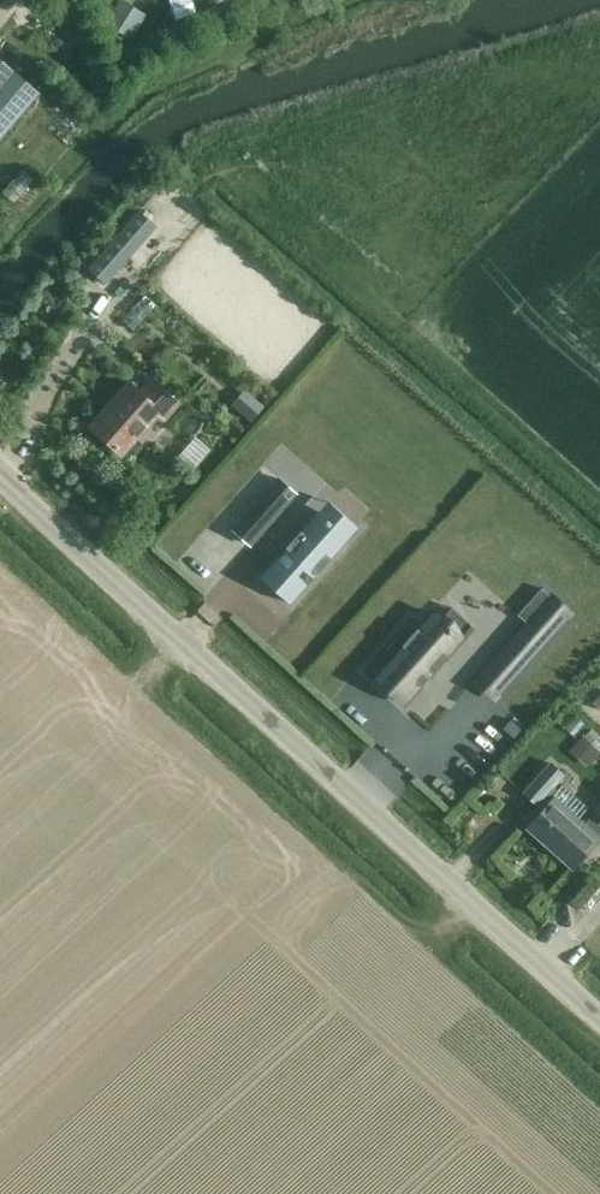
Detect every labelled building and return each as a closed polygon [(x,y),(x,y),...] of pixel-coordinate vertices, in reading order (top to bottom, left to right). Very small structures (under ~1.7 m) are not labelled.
[(105,23),(131,39),(146,14),(123,0),(119,0),(105,23)] [(37,90),(0,59),(0,135),(37,90)] [(139,210),(87,268),(106,285),(158,227),(139,210)] [(181,401),(151,374),(140,389),(130,379),(87,427),(121,457),(159,416),(165,420),(181,401)] [(244,390),(231,404),(251,421),(264,407),(244,390)] [(218,418),(225,424),(232,416),(224,410),(218,418)] [(278,479),(232,531),(250,547),(296,496),(278,479)] [(320,511),(261,579),(291,605),(350,537),(320,511)] [(526,622),(488,663),(511,684),(574,614),(551,593),(548,596),(526,622)] [(412,622),(367,673),(374,678),(382,686),(402,703),(472,625),(452,608),(442,619),(433,612),(418,628),(412,622)] [(510,720),(503,728),(513,737),(520,729),(510,720)] [(599,753),(599,752),(599,751),(585,737),(584,736),(570,751),(587,767),(599,753)] [(554,796),(549,791),(564,774),(549,761),(523,792),(537,805),(538,803),(544,808),(526,828),(574,870),(599,840),(599,804),(584,822),(554,796)]
